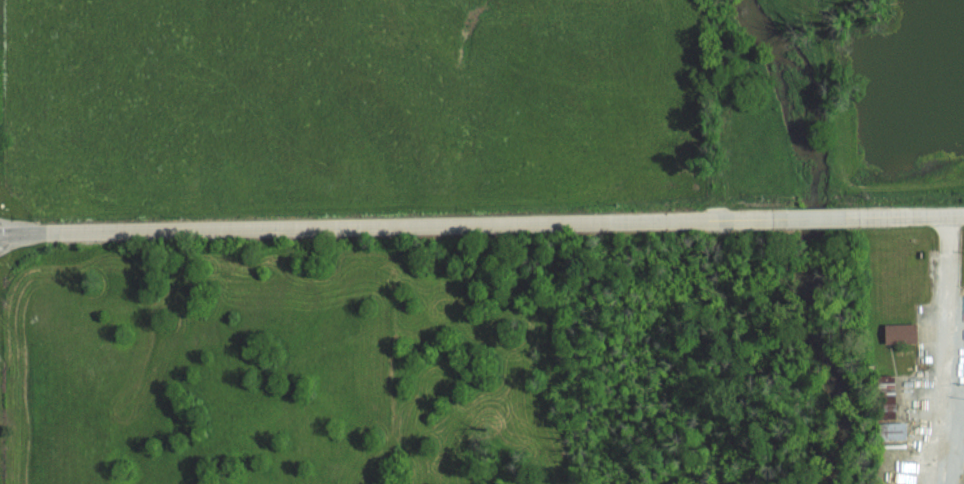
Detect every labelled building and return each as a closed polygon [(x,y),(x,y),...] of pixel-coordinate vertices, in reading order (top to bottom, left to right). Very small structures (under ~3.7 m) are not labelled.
[(883,325),(884,343),(916,342),(915,324),(883,325)] [(894,419),(893,375),(876,375),(878,419),(894,419)] [(877,441),(905,440),(905,422),(877,423),(877,441)]
